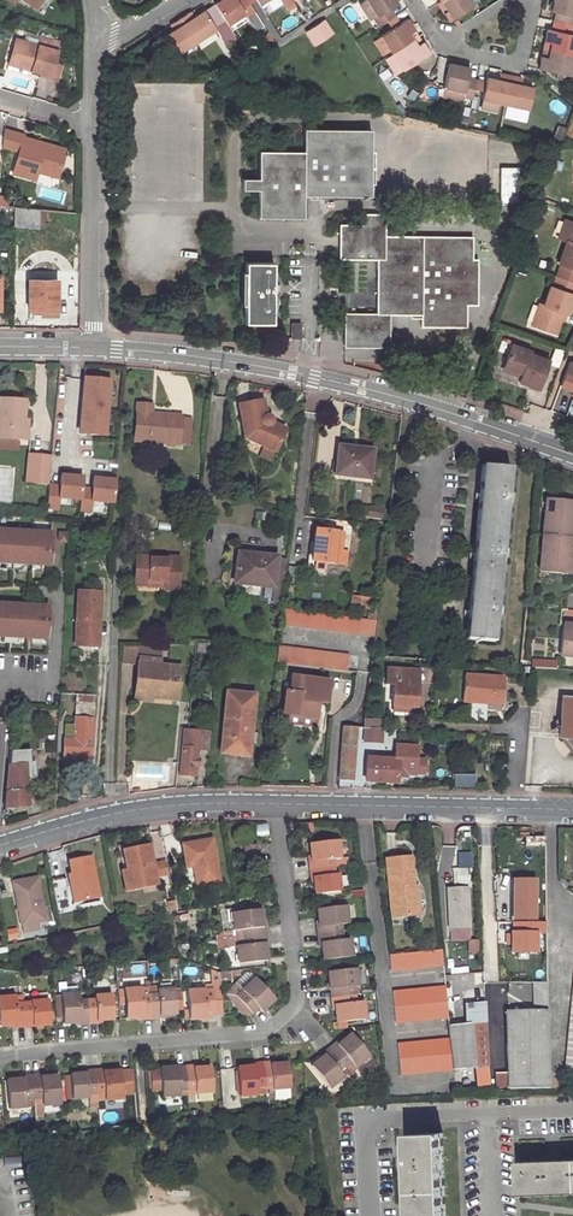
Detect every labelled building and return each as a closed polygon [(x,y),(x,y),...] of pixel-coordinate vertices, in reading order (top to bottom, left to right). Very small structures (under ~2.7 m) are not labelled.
[(227,22),(244,11),(247,14),(255,9),(249,1),(249,0),(217,0),(214,2),(227,21),(227,22)] [(282,5),(280,0),(273,0),(263,5),(267,12),(282,5)] [(369,0),(361,0),(372,17),(374,16),(378,13),(369,0)] [(378,13),(374,16),(379,24),(387,18),(395,13),(390,5),(398,0),(369,0),(378,13)] [(472,3),(470,0),(442,0),(452,17),(472,3)] [(550,9),(554,10),(552,18),(562,20),(571,22),(572,14),(572,0),(552,0),(550,9)] [(178,18),(194,43),(214,30),(214,29),(227,21),(214,2),(192,16),(188,11),(178,18)] [(392,26),(400,21),(395,13),(387,18),(392,26)] [(390,46),(393,50),(413,38),(409,31),(415,27),(408,16),(400,21),(392,26),(381,33),(383,35),(390,46)] [(324,17),(305,29),(314,43),(333,31),(324,17)] [(168,47),(174,56),(194,43),(178,18),(167,24),(171,29),(161,36),(158,31),(150,36),(161,52),(168,47)] [(552,18),(550,27),(560,29),(562,20),(552,18)] [(546,26),(543,40),(547,40),(546,47),(572,53),(572,49),(572,32),(560,29),(550,27),(546,26)] [(375,40),(382,51),(390,46),(383,35),(375,40)] [(7,58),(29,65),(28,69),(29,69),(48,74),(49,72),(52,61),(58,40),(46,37),(44,46),(13,37),(7,58)] [(393,50),(404,67),(430,50),(422,39),(416,43),(413,38),(393,50)] [(541,53),(537,66),(568,72),(572,53),(546,47),(545,54),(541,53)] [(6,63),(28,69),(29,65),(7,58),(6,63)] [(469,64),(449,59),(443,83),(464,88),(462,94),(472,96),(474,87),(476,78),(467,76),(469,64)] [(497,77),(486,74),(485,80),(483,89),(481,98),(504,103),(510,73),(499,71),(497,77)] [(527,108),(533,85),(522,82),(523,76),(510,73),(504,103),(527,108)] [(483,89),(485,80),(476,78),(474,87),(483,89)] [(370,127),(302,127),(302,150),(258,150),(257,178),(241,178),(241,189),(257,190),(257,217),(302,217),(303,195),(369,195),(370,127)] [(64,146),(22,135),(12,172),(34,178),(36,170),(37,165),(58,170),(64,146)] [(36,170),(57,175),(58,170),(37,165),(36,170)] [(500,202),(520,202),(520,166),(500,166),(500,202)] [(13,227),(39,229),(39,208),(13,206),(13,227)] [(360,223),(339,223),(339,258),(343,258),(374,258),(374,312),(386,312),(418,312),(418,323),(465,324),(465,301),(475,301),(476,257),(470,257),(471,234),(384,234),(384,212),(360,212),(360,223)] [(564,216),(557,235),(561,237),(568,218),(564,216)] [(558,260),(572,266),(572,220),(568,218),(561,237),(566,238),(558,260)] [(271,261),(244,262),(243,321),(271,321),(271,261)] [(57,279),(27,279),(28,309),(57,309),(57,279)] [(535,322),(556,330),(563,309),(567,311),(572,294),(572,291),(550,283),(543,302),(535,322)] [(539,300),(531,321),(535,322),(543,302),(539,300)] [(386,312),(374,312),(343,312),(343,347),(386,347),(386,312)] [(298,320),(289,320),(289,335),(299,335),(298,320)] [(548,358),(529,351),(529,349),(511,342),(503,364),(521,371),(520,374),(517,379),(538,387),(548,358)] [(521,371),(503,364),(501,367),(520,374),(521,371)] [(567,370),(561,384),(572,388),(572,372),(567,370)] [(114,378),(85,375),(79,434),(108,437),(114,378)] [(26,398),(0,397),(0,399),(0,438),(21,439),(22,419),(26,419),(26,398)] [(287,431),(273,424),(270,425),(268,426),(264,424),(263,422),(262,419),(263,416),(265,414),(262,399),(238,403),(245,439),(264,448),(276,453),(287,431)] [(152,404),(139,403),(137,441),(181,444),(181,443),(183,418),(183,416),(151,414),(152,404)] [(270,425),(273,424),(274,421),(274,418),(272,415),(269,414),(265,414),(263,416),(262,419),(263,422),(264,424),(268,426),(270,425)] [(183,418),(181,443),(191,444),(192,419),(183,418)] [(373,449),(338,444),(335,473),(370,477),(373,449)] [(411,446),(410,455),(424,457),(425,448),(411,446)] [(273,460),(276,453),(264,448),(261,455),(273,460)] [(26,484),(48,486),(51,459),(28,457),(26,484)] [(505,496),(507,468),(480,466),(477,495),(473,495),(473,500),(477,500),(473,554),(468,554),(468,559),(472,560),(468,612),(464,612),(463,617),(468,618),(466,640),(494,642),(496,617),(498,618),(499,609),(496,609),(500,560),(502,560),(503,551),(501,551),(504,505),(506,505),(507,496),(505,496)] [(47,509),(60,510),(61,498),(83,500),(84,485),(86,475),(62,473),(61,484),(50,483),(47,509)] [(81,512),(92,513),(93,500),(116,503),(119,478),(94,476),(93,486),(84,485),(83,500),(81,512)] [(290,491),(281,490),(280,500),(289,501),(290,491)] [(570,503),(544,500),(542,536),(568,539),(569,517),(570,503)] [(266,513),(256,512),(256,519),(265,520),(266,513)] [(342,531),(316,528),(312,559),(338,562),(342,531)] [(0,530),(0,564),(48,566),(50,533),(0,530)] [(66,534),(58,533),(57,544),(65,544),(66,534)] [(542,536),(539,572),(565,574),(566,560),(568,539),(542,536)] [(257,555),(237,553),(234,582),(273,586),(276,556),(258,554),(257,555)] [(181,557),(137,555),(137,580),(167,581),(167,585),(166,588),(180,589),(181,557)] [(281,605),(287,558),(277,557),(271,604),(281,605)] [(342,573),(343,565),(327,564),(326,572),(342,573)] [(290,566),(288,582),(297,583),(299,567),(290,566)] [(98,647),(101,594),(78,593),(75,647),(98,647)] [(367,598),(351,596),(350,607),(366,609),(367,598)] [(379,603),(369,602),(367,617),(378,618),(379,603)] [(0,605),(0,638),(45,640),(47,607),(0,605)] [(280,624),(376,635),(378,618),(282,608),(280,624)] [(564,632),(563,658),(572,659),(572,632),(564,632)] [(162,646),(125,648),(124,662),(141,663),(162,665),(162,646)] [(347,669),(349,654),(277,646),(275,662),(347,669)] [(534,660),(533,667),(558,668),(558,661),(534,660)] [(162,665),(141,663),(139,688),(154,689),(153,696),(180,698),(182,666),(162,665)] [(415,670),(387,668),(386,683),(393,684),(392,704),(394,705),(414,706),(416,706),(418,682),(414,682),(415,670)] [(502,678),(465,675),(462,701),(473,702),(474,697),(500,699),(502,678)] [(331,680),(291,676),(289,691),(286,691),(282,716),(290,717),(289,725),(320,729),(322,711),(326,712),(331,680)] [(154,689),(139,688),(138,698),(153,699),(153,696),(154,689)] [(255,695),(226,692),(220,753),(243,755),(243,757),(252,757),(255,733),(251,732),(255,695)] [(562,699),(558,737),(572,738),(572,700),(562,699)] [(91,757),(94,721),(67,719),(64,756),(91,757)] [(366,728),(384,729),(384,720),(366,719),(366,728)] [(341,779),(354,780),(357,728),(345,727),(341,779)] [(384,729),(366,728),(365,742),(383,743),(384,729)] [(211,736),(182,733),(178,775),(195,776),(197,748),(210,750),(211,736)] [(396,745),(395,760),(398,760),(397,772),(406,773),(414,774),(416,759),(417,747),(396,745)] [(25,763),(24,752),(10,752),(9,763),(25,763)] [(398,760),(395,760),(385,759),(386,757),(382,756),(382,759),(369,757),(367,780),(396,782),(396,780),(397,772),(398,760)] [(416,759),(414,774),(423,775),(425,760),(416,759)] [(25,775),(25,763),(9,763),(8,776),(25,775)] [(397,772),(396,780),(405,781),(406,773),(397,772)] [(32,792),(31,775),(25,775),(8,776),(5,819),(28,818),(26,792),(32,792)] [(453,775),(453,787),(476,787),(476,775),(453,775)] [(544,846),(544,836),(533,837),(524,837),(525,847),(544,846)] [(209,838),(181,843),(185,862),(191,861),(192,865),(196,884),(218,879),(209,838)] [(337,841),(309,844),(311,860),(308,860),(309,870),(333,867),(333,859),(340,858),(337,841)] [(125,868),(128,888),(154,883),(146,843),(121,848),(125,868)] [(255,845),(243,846),(244,856),(256,855),(255,845)] [(470,853),(458,854),(458,868),(470,868),(470,853)] [(88,854),(67,858),(68,871),(66,871),(68,881),(71,880),(74,897),(96,893),(88,854)] [(410,857),(386,860),(392,918),(420,915),(418,893),(414,893),(410,857)] [(335,874),(333,867),(309,870),(310,878),(313,877),(315,895),(340,891),(338,873),(335,874)] [(128,888),(125,868),(118,869),(122,889),(128,888)] [(468,869),(452,869),(453,884),(468,884),(468,869)] [(36,874),(12,879),(21,921),(45,916),(36,874)] [(57,890),(67,889),(64,874),(54,876),(57,890)] [(534,880),(513,880),(513,920),(535,920),(534,880)] [(466,889),(448,890),(450,929),(469,928),(466,889)] [(345,905),(316,909),(318,926),(316,926),(317,935),(341,931),(341,924),(347,923),(345,905)] [(240,928),(241,936),(268,933),(267,925),(263,925),(261,908),(233,911),(235,929),(240,928)] [(545,923),(513,924),(513,934),(536,934),(545,934),(545,923)] [(469,928),(450,929),(451,942),(467,941),(470,941),(469,928)] [(343,938),(341,931),(317,935),(318,942),(320,942),(322,959),(352,955),(349,937),(343,938)] [(268,933),(241,936),(243,943),(237,944),(239,961),(267,958),(265,941),(269,940),(268,933)] [(536,934),(513,934),(511,934),(511,953),(537,953),(536,934)] [(477,940),(470,941),(467,941),(468,954),(478,953),(477,940)] [(389,957),(390,972),(443,967),(441,950),(389,957)] [(358,984),(355,966),(327,970),(330,996),(355,993),(354,985),(358,984)] [(236,992),(253,1012),(259,1007),(261,1009),(275,996),(255,975),(236,992)] [(534,1012),(547,1011),(546,984),(533,985),(534,1012)] [(152,1016),(150,991),(141,992),(141,985),(123,987),(124,1000),(126,1016),(144,1014),(144,1016),(152,1016)] [(157,990),(150,991),(152,1016),(160,1015),(160,1012),(176,1011),(174,986),(157,987),(157,990)] [(224,1010),(221,986),(214,987),(216,1011),(224,1010)] [(189,989),(192,1017),(209,1016),(208,1012),(216,1011),(214,987),(189,989)] [(446,996),(445,987),(393,993),(395,1025),(448,1019),(446,996)] [(89,1022),(87,997),(80,997),(80,991),(62,992),(64,1021),(80,1019),(81,1022),(89,1022)] [(17,1022),(17,1025),(24,1024),(22,999),(15,999),(14,992),(0,993),(0,1023),(17,1022)] [(95,996),(87,997),(89,1022),(98,1021),(98,1018),(115,1016),(113,992),(95,994),(95,996)] [(356,1000),(355,993),(330,996),(331,1005),(334,1004),(336,1020),(365,1017),(362,999),(356,1000)] [(48,996),(22,999),(24,1024),(50,1022),(48,996)] [(464,1005),(465,1026),(470,1026),(486,1024),(485,1003),(464,1005)] [(534,1012),(506,1012),(507,1074),(508,1090),(549,1089),(547,1011),(534,1012)] [(486,1024),(470,1026),(474,1069),(488,1068),(486,1024)] [(465,1026),(449,1027),(450,1040),(453,1071),(474,1069),(470,1026),(465,1026)] [(368,1054),(350,1032),(336,1044),(334,1041),(328,1046),(344,1066),(350,1061),(354,1065),(368,1054)] [(453,1071),(450,1040),(398,1046),(400,1076),(453,1071)] [(323,1055),(311,1065),(329,1086),(344,1075),(339,1070),(344,1066),(328,1046),(321,1052),(323,1055)] [(262,1062),(265,1086),(272,1085),(273,1088),(290,1086),(289,1063),(271,1064),(271,1061),(262,1062)] [(254,1065),(238,1067),(241,1095),(258,1094),(258,1087),(265,1086),(262,1062),(253,1063),(254,1065)] [(185,1065),(159,1067),(160,1088),(161,1095),(179,1094),(179,1090),(187,1090),(185,1065)] [(185,1065),(187,1090),(194,1089),(194,1092),(212,1091),(210,1066),(194,1068),(194,1065),(185,1065)] [(121,1093),(120,1069),(103,1070),(103,1067),(94,1068),(97,1094),(104,1093),(104,1099),(122,1097),(121,1093)] [(160,1088),(159,1067),(148,1068),(150,1089),(160,1088)] [(87,1072),(69,1073),(71,1098),(89,1096),(89,1094),(97,1094),(94,1068),(86,1069),(87,1072)] [(131,1092),(128,1068),(120,1069),(121,1093),(131,1092)] [(488,1068),(474,1069),(476,1089),(490,1087),(488,1068)] [(59,1103),(57,1074),(41,1076),(41,1073),(32,1074),(34,1099),(41,1098),(41,1103),(59,1103)] [(23,1078),(6,1079),(8,1106),(26,1105),(26,1099),(34,1099),(32,1074),(23,1075),(23,1078)] [(495,1090),(508,1090),(507,1074),(495,1074),(495,1090)] [(444,1131),(412,1132),(414,1215),(446,1215),(444,1131)] [(525,1162),(526,1196),(572,1193),(572,1159),(525,1162)]
